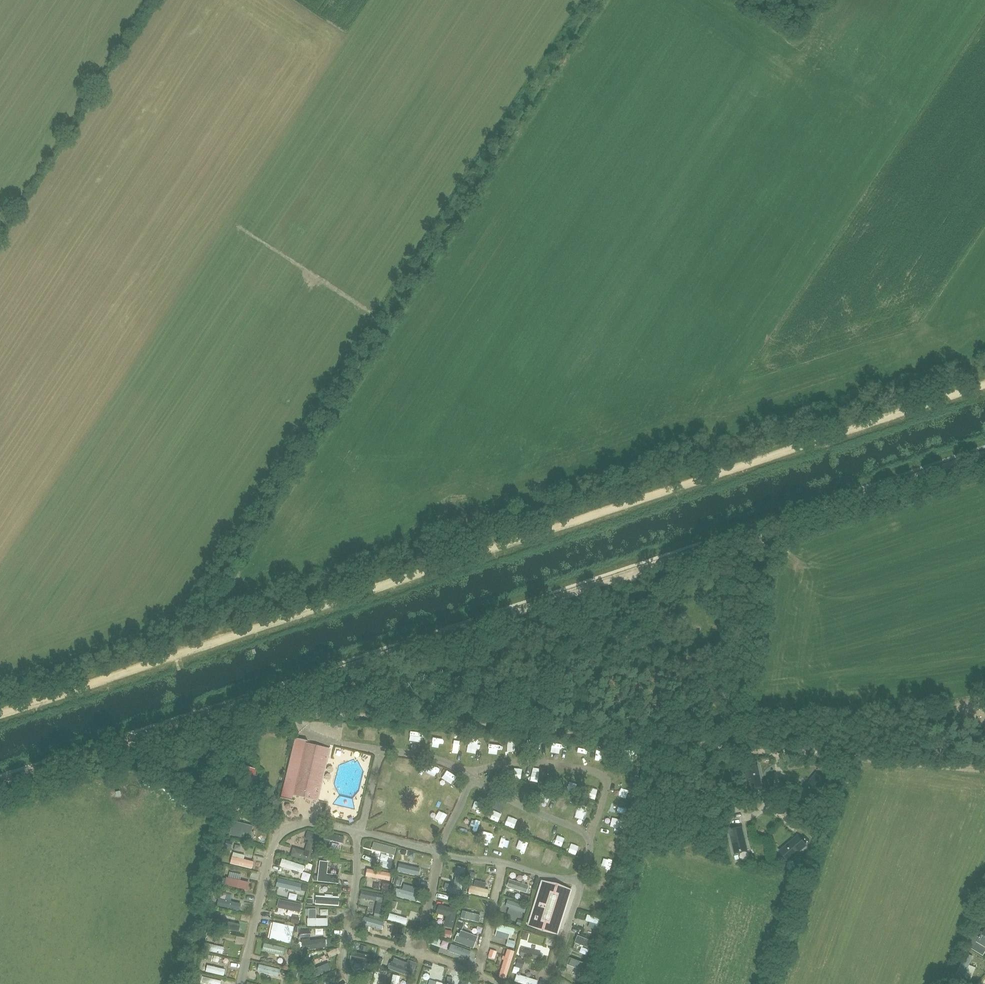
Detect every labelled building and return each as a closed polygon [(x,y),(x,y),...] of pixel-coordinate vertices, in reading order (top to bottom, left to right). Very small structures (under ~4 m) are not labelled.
[(317,801),(325,765),(329,749),(305,744),(305,742),(308,742),(294,738),(294,739),(295,739),(281,798),(280,798),(294,802),(294,801),(291,800),(293,795),(317,801)] [(243,768),(240,784),(252,786),(256,770),(243,768)] [(768,783),(755,781),(752,802),(765,805),(768,783)] [(677,809),(665,807),(663,823),(675,825),(677,809)] [(230,835),(252,841),(254,833),(251,832),(252,827),(233,822),(230,835)] [(743,828),(730,831),(735,853),(748,850),(743,828)] [(316,843),(319,843),(321,836),(308,832),(306,840),(308,840),(305,852),(294,849),(291,856),(311,862),(316,843)] [(342,844),(344,837),(326,833),(322,848),(328,849),(330,841),(342,844)] [(797,836),(787,846),(781,852),(789,860),(793,856),(794,857),(806,846),(797,836)] [(609,838),(608,851),(617,852),(618,838),(609,838)] [(375,844),(374,851),(396,854),(397,847),(375,844)] [(253,862),(244,860),(244,856),(233,854),(231,864),(251,869),(253,862)] [(392,870),(394,863),(382,860),(380,867),(392,870)] [(318,881),(338,883),(339,876),(327,875),(328,863),(320,862),(318,881)] [(457,868),(456,892),(464,892),(466,868),(457,868)] [(392,880),(392,872),(367,871),(367,878),(392,880)] [(509,880),(507,888),(527,892),(529,884),(509,880)] [(291,896),(291,893),(303,893),(304,883),(279,882),(279,896),(291,896)] [(477,888),(473,887),(472,894),(488,897),(489,891),(484,890),(484,883),(478,882),(477,888)] [(571,891),(550,885),(542,882),(528,925),(557,934),(571,891)] [(387,902),(389,895),(362,890),(361,897),(378,900),(375,913),(382,915),(385,902),(387,902)] [(235,909),(236,903),(218,900),(217,906),(235,909)] [(278,913),(290,916),(292,911),(303,913),(304,905),(281,900),(278,913)] [(439,906),(437,913),(447,916),(445,925),(454,928),(459,912),(439,906)] [(308,916),(308,919),(308,926),(327,926),(327,919),(316,919),(316,909),(308,909),(308,916)] [(464,911),(462,919),(481,922),(482,915),(464,911)] [(406,923),(408,917),(391,913),(389,919),(406,923)] [(587,921),(603,926),(605,920),(588,915),(587,921)] [(374,932),(379,933),(379,930),(381,931),(384,923),(365,917),(362,925),(375,929),(374,932)] [(241,930),(241,921),(219,921),(218,930),(241,930)] [(271,939),(290,943),(293,927),(274,923),(271,939)] [(514,939),(516,932),(507,929),(504,936),(514,939)] [(984,947),(984,929),(977,942),(984,947)] [(455,942),(473,949),(477,938),(461,931),(459,936),(457,935),(455,942)] [(301,940),(302,950),(324,948),(323,940),(309,942),(309,940),(301,940)] [(580,941),(575,953),(589,958),(591,952),(593,953),(595,946),(580,941)] [(263,951),(284,957),(287,949),(266,943),(263,951)] [(208,945),(207,952),(225,954),(226,947),(208,945)] [(467,961),(470,952),(450,945),(448,950),(461,955),(460,959),(467,961)] [(489,951),(490,959),(498,959),(497,950),(489,951)] [(976,968),(969,965),(972,956),(966,954),(957,976),(963,978),(971,981),(976,968)] [(589,966),(570,959),(567,965),(579,970),(576,978),(584,980),(589,966)] [(392,964),(391,963),(389,970),(411,978),(413,971),(404,968),(405,964),(394,960),(392,964)] [(312,979),(331,970),(327,963),(315,969),(311,962),(305,964),(312,979)] [(207,974),(226,975),(227,968),(208,967),(207,974)] [(282,975),(282,967),(260,967),(260,975),(282,975)] [(381,971),(381,970),(375,969),(373,983),(379,983),(379,981),(385,982),(386,972),(381,971)] [(516,981),(524,983),(538,983),(539,981),(518,974),(516,981)]
